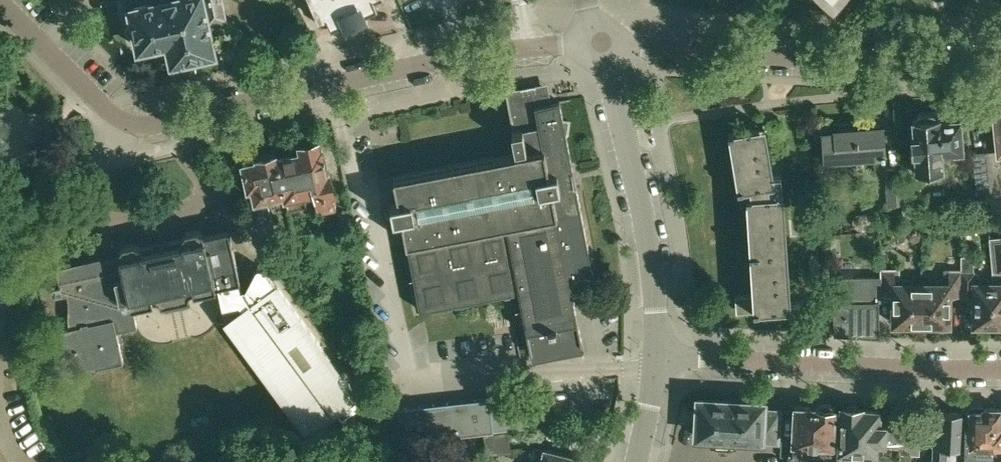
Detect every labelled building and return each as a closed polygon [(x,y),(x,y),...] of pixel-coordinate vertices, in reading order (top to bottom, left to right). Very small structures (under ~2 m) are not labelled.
[(161,0),(130,7),(132,19),(131,20),(128,22),(127,24),(127,27),(127,30),(127,33),(128,35),(131,37),(134,37),(136,37),(139,49),(158,45),(163,66),(224,51),(220,32),(218,30),(216,16),(219,15),(225,14),(222,0),(161,0)] [(346,28),(369,18),(366,13),(378,7),(376,2),(380,0),(310,0),(321,26),(329,22),(332,27),(344,22),(346,28)] [(516,148),(517,153),(393,177),(399,204),(391,206),(394,221),(402,220),(420,311),(519,292),(526,332),(531,354),(583,345),(574,300),(570,281),(594,277),(560,102),(550,104),(547,89),(506,97),(512,130),(511,130),(514,149),(516,148)] [(991,202),(993,219),(1000,218),(1000,107),(995,108),(999,150),(986,151),(990,191),(991,202)] [(963,150),(961,118),(940,120),(940,116),(936,116),(934,112),(920,113),(918,117),(914,118),(915,137),(911,138),(912,152),(916,151),(918,172),(944,170),(942,152),(963,150)] [(886,173),(883,128),(853,130),(853,126),(840,127),(840,131),(820,133),(822,162),(876,158),(877,174),(886,173)] [(751,199),(756,294),(737,295),(738,312),(761,311),(761,309),(785,308),(778,194),(771,196),(760,129),(736,133),(736,132),(730,132),(730,136),(733,136),(741,187),(739,187),(740,191),(746,190),(746,189),(753,187),(753,195),(749,196),(749,199),(751,199)] [(300,151),(277,156),(285,192),(289,210),(307,206),(308,213),(336,207),(329,173),(327,173),(321,146),(320,146),(318,140),(299,145),(300,151)] [(266,196),(285,192),(277,156),(276,154),(271,151),(259,154),(258,158),(260,169),(245,173),(249,188),(253,187),(255,196),(267,213),(270,213),(266,196)] [(990,191),(986,151),(971,152),(975,193),(990,191)] [(904,201),(903,179),(887,180),(889,203),(904,201)] [(337,211),(341,231),(354,229),(350,209),(337,211)] [(217,288),(238,283),(241,283),(229,230),(206,234),(199,229),(186,232),(182,238),(140,246),(134,242),(123,245),(120,249),(121,254),(102,258),(102,255),(57,264),(59,275),(62,290),(67,289),(68,325),(54,328),(64,372),(89,367),(89,369),(97,367),(96,365),(122,360),(116,330),(119,329),(137,326),(133,307),(155,303),(157,303),(158,303),(160,306),(189,300),(189,298),(190,297),(192,295),(194,295),(216,290),(215,288),(217,288)] [(962,294),(962,296),(976,295),(976,324),(981,324),(981,329),(1000,328),(1000,239),(996,240),(997,270),(994,270),(994,282),(976,282),(976,270),(975,255),(962,255),(962,268),(962,294)] [(895,325),(923,324),(923,284),(909,284),(909,278),(899,278),(899,268),(881,268),(881,276),(882,294),(894,294),(895,325)] [(950,294),(962,294),(962,268),(946,268),(946,278),(936,278),(936,284),(923,284),(923,324),(938,324),(938,326),(939,327),(940,329),(941,330),(944,330),(945,330),(948,330),(949,329),(950,327),(950,324),(950,294)] [(238,283),(217,288),(221,306),(239,303),(240,308),(241,311),(231,319),(296,408),(309,426),(331,411),(333,413),(338,420),(358,406),(353,399),(337,377),(271,285),(262,273),(261,272),(260,271),(259,271),(258,271),(257,271),(256,272),(255,272),(248,284),(249,291),(240,292),(238,283)] [(882,300),(882,294),(881,276),(841,278),(842,305),(833,305),(834,335),(879,335),(878,300),(882,300)] [(507,432),(532,429),(528,403),(503,406),(501,393),(388,406),(394,444),(419,441),(482,434),(507,432)] [(733,444),(749,445),(749,461),(774,461),(776,461),(777,440),(778,440),(779,420),(764,419),(765,401),(699,398),(698,409),(696,410),(694,411),(692,413),(691,417),(692,419),(693,421),(695,423),(697,425),(697,435),(715,436),(715,442),(733,444)] [(544,401),(528,403),(532,429),(549,428),(544,401)] [(795,442),(794,455),(788,454),(788,461),(811,461),(811,457),(816,453),(832,454),(832,445),(834,444),(835,407),(834,407),(832,404),(823,403),(819,406),(817,406),(817,407),(810,407),(810,406),(795,405),(793,442),(795,442)] [(844,407),(843,418),(842,418),(842,420),(843,420),(842,433),(837,432),(835,461),(859,461),(872,461),(876,461),(876,453),(884,452),(884,444),(901,445),(901,451),(920,452),(922,426),(881,424),(881,415),(879,415),(879,410),(864,410),(864,409),(860,408),(857,405),(851,405),(847,408),(844,407)] [(971,409),(969,410),(968,411),(967,412),(966,414),(966,433),(972,433),(972,449),(966,449),(966,461),(1000,461),(1000,407),(985,407),(985,409),(972,409),(971,409)] [(933,461),(947,461),(948,445),(961,446),(963,412),(936,411),(933,461)] [(507,432),(482,434),(484,454),(509,452),(507,432)] [(582,458),(544,448),(544,449),(533,446),(529,461),(581,461),(582,458)]
